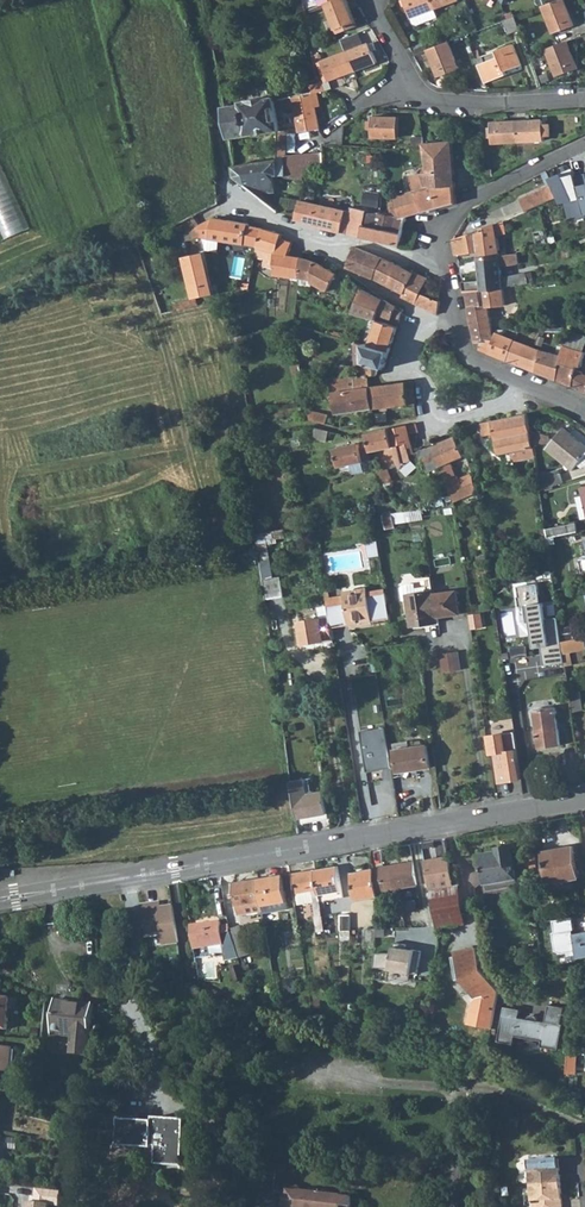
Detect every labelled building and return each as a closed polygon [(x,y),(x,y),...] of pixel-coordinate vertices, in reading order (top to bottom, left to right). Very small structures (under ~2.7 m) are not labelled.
[(305,14),(304,11),(302,0),(296,0),(288,1),(291,17),(305,14)] [(329,8),(338,33),(356,27),(347,2),(347,0),(336,0),(328,3),(329,8)] [(435,8),(431,0),(405,0),(411,17),(412,17),(414,23),(417,24),(429,20),(438,17),(435,8)] [(435,8),(458,0),(431,0),(435,8)] [(565,0),(558,0),(543,6),(553,34),(574,25),(565,0)] [(509,33),(519,29),(515,16),(506,19),(504,20),(509,33)] [(415,26),(406,29),(409,38),(418,35),(415,26)] [(363,46),(358,33),(341,39),(346,53),(353,71),(377,62),(373,51),(376,50),(373,42),(363,46)] [(458,69),(448,42),(447,42),(427,49),(437,77),(458,69)] [(577,68),(567,42),(546,49),(556,76),(577,68)] [(499,57),(477,65),(484,82),(505,75),(503,71),(520,65),(513,45),(496,51),(499,57)] [(496,51),(475,59),(477,65),(499,57),(496,51)] [(325,81),(353,71),(346,53),(319,62),(325,81)] [(322,83),(317,84),(311,85),(313,94),(318,93),(325,91),(322,83)] [(320,99),(318,93),(313,94),(294,97),(300,132),(319,129),(315,107),(314,100),(320,99)] [(229,137),(276,131),(280,131),(277,111),(275,100),(275,98),(241,102),(242,105),(224,107),(229,137)] [(287,110),(286,98),(275,100),(277,111),(287,110)] [(398,118),(372,117),(371,137),(397,138),(398,118)] [(542,120),(516,121),(517,142),(543,140),(543,136),(550,136),(549,124),(542,124),(542,120)] [(491,143),(517,142),(516,121),(490,123),(491,143)] [(342,146),(342,127),(325,141),(326,144),(342,146)] [(284,130),(280,131),(276,131),(278,159),(286,158),(284,130)] [(413,145),(424,144),(423,136),(412,138),(413,145)] [(448,141),(424,144),(428,173),(433,188),(454,185),(448,141)] [(286,158),(278,159),(278,160),(279,175),(286,177),(286,158)] [(275,175),(279,175),(278,160),(233,166),(234,176),(262,197),(262,191),(275,192),(275,175)] [(543,178),(547,186),(554,199),(557,206),(563,204),(568,221),(584,216),(574,175),(570,168),(543,178)] [(416,190),(415,191),(421,212),(457,203),(455,195),(454,185),(433,188),(428,173),(412,174),(416,190)] [(584,173),(574,175),(584,216),(584,174),(584,173)] [(521,201),(525,212),(554,199),(547,186),(521,201)] [(396,196),(402,217),(404,217),(421,212),(415,191),(396,196)] [(298,214),(301,202),(281,198),(279,211),(296,214),(298,214)] [(346,212),(301,202),(298,214),(296,214),(295,219),(315,224),(315,225),(329,229),(341,233),(346,212)] [(352,207),(345,234),(360,237),(367,211),(367,210),(352,207)] [(402,217),(383,213),(367,211),(360,237),(370,240),(370,238),(400,246),(406,218),(404,217),(402,217)] [(202,238),(257,247),(262,227),(249,225),(249,223),(214,217),(199,224),(202,238)] [(503,234),(502,222),(485,229),(454,240),(457,254),(477,252),(478,257),(499,254),(498,247),(497,235),(503,234)] [(273,274),(300,277),(303,257),(288,256),(293,242),(281,238),(281,233),(262,227),(257,247),(255,258),(274,263),(273,274)] [(506,246),(498,247),(499,254),(506,254),(506,246)] [(376,278),(383,259),(355,248),(347,267),(376,278)] [(180,257),(189,299),(196,298),(214,293),(205,251),(180,257)] [(501,273),(499,254),(478,257),(480,280),(462,282),(463,293),(466,292),(486,290),(502,287),(528,283),(526,274),(501,277),(501,273)] [(508,272),(506,254),(499,254),(501,273),(508,272)] [(337,286),(343,276),(318,263),(303,257),(300,277),(312,280),(311,282),(313,283),(328,291),(332,283),(337,286)] [(480,280),(478,257),(458,259),(462,282),(480,280)] [(376,278),(401,292),(406,285),(413,273),(390,261),(383,259),(376,278)] [(413,273),(406,285),(419,291),(425,278),(413,272),(413,273)] [(311,286),(313,283),(311,282),(312,280),(300,277),(299,282),(311,286)] [(440,300),(439,291),(425,285),(427,279),(425,278),(419,291),(440,300)] [(400,295),(435,312),(440,300),(419,291),(406,285),(401,292),(400,295)] [(503,306),(502,287),(486,290),(488,308),(503,306)] [(379,313),(392,318),(399,321),(403,309),(397,306),(385,299),(371,292),(364,288),(353,313),(376,320),(379,313)] [(488,308),(486,290),(466,292),(469,311),(488,308)] [(173,303),(175,310),(198,305),(196,298),(189,299),(173,303)] [(491,341),(488,308),(469,311),(471,323),(476,342),(481,341),(491,341)] [(378,320),(370,345),(390,351),(398,326),(378,320)] [(246,349),(242,329),(234,331),(238,350),(246,349)] [(500,336),(493,333),(491,341),(481,341),(480,348),(509,359),(515,341),(500,336)] [(305,334),(297,334),(298,349),(305,349),(305,334)] [(567,334),(564,345),(583,352),(584,346),(584,338),(573,334),(567,334)] [(540,349),(515,341),(509,359),(557,379),(562,356),(540,349)] [(380,367),(384,368),(390,351),(370,345),(364,343),(365,363),(360,363),(361,376),(369,375),(377,374),(380,367)] [(564,345),(562,356),(557,379),(572,386),(584,393),(584,374),(576,368),(577,366),(580,367),(584,353),(583,352),(564,345)] [(300,372),(297,356),(291,357),(293,374),(300,372)] [(338,414),(373,408),(370,386),(369,375),(361,376),(332,378),(336,393),(338,414)] [(373,408),(414,403),(412,382),(381,385),(370,386),(373,408)] [(326,415),(308,410),(309,420),(323,424),(326,415)] [(528,461),(534,459),(532,444),(530,429),(528,413),(481,423),(483,436),(495,433),(499,453),(526,448),(528,461)] [(392,428),(366,432),(371,451),(389,447),(406,443),(409,455),(413,454),(409,435),(417,433),(415,423),(399,427),(392,428)] [(328,431),(313,427),(312,430),(316,432),(314,438),(325,441),(328,431)] [(546,448),(570,470),(576,464),(580,467),(584,466),(584,447),(564,428),(546,448)] [(547,435),(530,429),(532,444),(548,444),(547,435)] [(455,437),(431,447),(439,466),(447,484),(458,480),(450,461),(463,456),(455,437)] [(398,462),(400,469),(402,468),(410,461),(409,455),(406,443),(389,447),(390,451),(397,450),(400,461),(398,462)] [(334,448),(338,467),(369,461),(366,447),(360,447),(359,444),(334,448)] [(427,471),(439,466),(431,447),(418,452),(427,471)] [(411,459),(410,461),(402,468),(403,470),(406,467),(409,470),(415,464),(411,459)] [(392,479),(387,467),(378,472),(382,483),(392,479)] [(559,474),(537,482),(539,492),(562,484),(559,474)] [(575,497),(580,520),(584,519),(584,488),(581,489),(583,495),(575,497)] [(423,517),(421,506),(408,509),(410,519),(423,517)] [(395,522),(410,519),(408,509),(399,511),(383,514),(386,528),(395,526),(395,522)] [(288,524),(307,521),(304,511),(287,514),(288,524)] [(560,527),(545,530),(546,539),(562,536),(560,527)] [(377,539),(365,542),(367,556),(379,554),(377,539)] [(542,560),(549,559),(547,547),(541,548),(542,560)] [(269,560),(261,561),(266,597),(283,595),(280,575),(273,576),(269,560)] [(419,580),(421,592),(434,590),(432,578),(419,580)] [(410,626),(439,622),(438,616),(434,592),(434,590),(421,592),(416,593),(415,582),(405,584),(403,586),(405,597),(406,597),(410,626)] [(535,583),(516,586),(519,606),(524,606),(531,648),(538,646),(541,666),(561,662),(554,619),(542,621),(535,583)] [(456,590),(434,592),(438,616),(459,613),(456,590)] [(374,620),(390,617),(385,591),(367,594),(367,591),(343,595),(344,602),(331,604),(327,605),(327,606),(328,616),(330,626),(342,624),(341,621),(373,616),(374,620)] [(343,595),(329,597),(331,604),(344,602),(343,595)] [(317,607),(319,618),(328,616),(327,606),(317,607)] [(483,611),(471,614),(473,629),(485,627),(483,611)] [(324,640),(332,639),(330,626),(328,616),(319,618),(299,621),(302,643),(323,639),(324,640)] [(342,624),(374,620),(373,616),(341,621),(342,624)] [(584,649),(582,636),(561,641),(563,653),(584,649)] [(458,651),(440,653),(443,671),(461,669),(458,651)] [(575,677),(566,679),(568,693),(577,691),(575,677)] [(579,692),(570,694),(574,712),(583,710),(579,692)] [(555,707),(534,710),(539,748),(560,746),(555,707)] [(410,713),(400,714),(401,723),(412,721),(410,713)] [(382,726),(358,731),(365,768),(371,767),(378,768),(389,766),(382,726)] [(500,782),(521,779),(517,750),(514,750),(512,731),(483,734),(487,755),(495,753),(500,782)] [(426,745),(394,750),(397,772),(429,767),(426,745)] [(562,763),(581,781),(577,751),(564,753),(565,762),(562,763)] [(305,778),(292,780),(298,823),(327,818),(323,791),(307,793),(305,778)] [(499,851),(483,854),(489,890),(520,886),(514,846),(499,848),(499,851)] [(573,847),(544,852),(549,883),(577,878),(573,847)] [(449,856),(426,860),(431,890),(454,885),(449,856)] [(413,862),(375,869),(378,892),(417,885),(413,862)] [(339,866),(316,870),(322,905),(326,904),(325,899),(325,893),(336,891),(338,897),(338,899),(344,898),(339,866)] [(357,900),(379,896),(378,892),(375,869),(353,873),(357,900)] [(319,929),(326,928),(322,905),(316,870),(295,873),(300,903),(315,901),(319,929)] [(282,876),(259,879),(264,911),(262,911),(263,913),(288,909),(282,876)] [(239,915),(262,911),(264,911),(259,879),(234,884),(234,885),(231,886),(233,898),(237,898),(239,915)] [(454,885),(431,890),(432,900),(437,929),(465,925),(459,885),(454,885)] [(325,899),(338,897),(336,891),(325,893),(325,899)] [(157,903),(142,905),(147,937),(163,935),(165,945),(180,942),(174,904),(163,906),(159,907),(157,903)] [(341,934),(351,935),(352,912),(341,912),(341,934)] [(551,920),(553,931),(550,931),(553,953),(572,950),(573,958),(584,956),(584,930),(574,932),(572,917),(551,920)] [(227,962),(238,958),(240,957),(233,934),(224,935),(222,928),(222,923),(193,927),(196,949),(212,947),(213,954),(224,953),(227,962)] [(230,927),(222,928),(224,935),(233,934),(232,930),(231,927),(230,927)] [(242,927),(232,930),(233,934),(240,957),(251,954),(242,927)] [(387,953),(372,952),(371,968),(385,968),(416,975),(420,949),(389,944),(387,953)] [(474,949),(452,952),(455,978),(474,999),(468,1004),(464,1025),(490,1030),(497,992),(477,968),(474,949)] [(294,980),(285,981),(287,993),(296,992),(294,980)] [(95,1003),(55,997),(50,1031),(73,1034),(71,1046),(76,1047),(75,1049),(87,1050),(95,1003)] [(0,998),(0,1028),(8,1029),(11,999),(0,998)] [(520,1009),(505,1006),(498,1040),(513,1044),(515,1036),(541,1041),(540,1047),(557,1050),(562,1026),(560,1025),(564,1009),(548,1006),(545,1023),(538,1021),(537,1020),(537,1019),(536,1017),(533,1016),(532,1016),(530,1016),(529,1017),(527,1019),(518,1018),(520,1009)] [(0,1046),(0,1068),(8,1069),(11,1047),(0,1046)] [(577,1053),(566,1055),(565,1072),(576,1073),(577,1053)] [(154,1122),(119,1119),(119,1127),(117,1127),(116,1133),(118,1133),(118,1145),(152,1147),(152,1145),(156,1145),(155,1164),(182,1166),(186,1124),(154,1122)] [(17,1150),(18,1139),(0,1136),(0,1148),(17,1150)] [(529,1161),(533,1206),(563,1206),(559,1158),(529,1161)] [(285,1206),(354,1206),(355,1195),(345,1193),(344,1197),(302,1191),(303,1187),(287,1185),(285,1206)] [(24,1202),(24,1206),(46,1206),(46,1205),(59,1206),(60,1192),(34,1189),(33,1203),(24,1202)]
